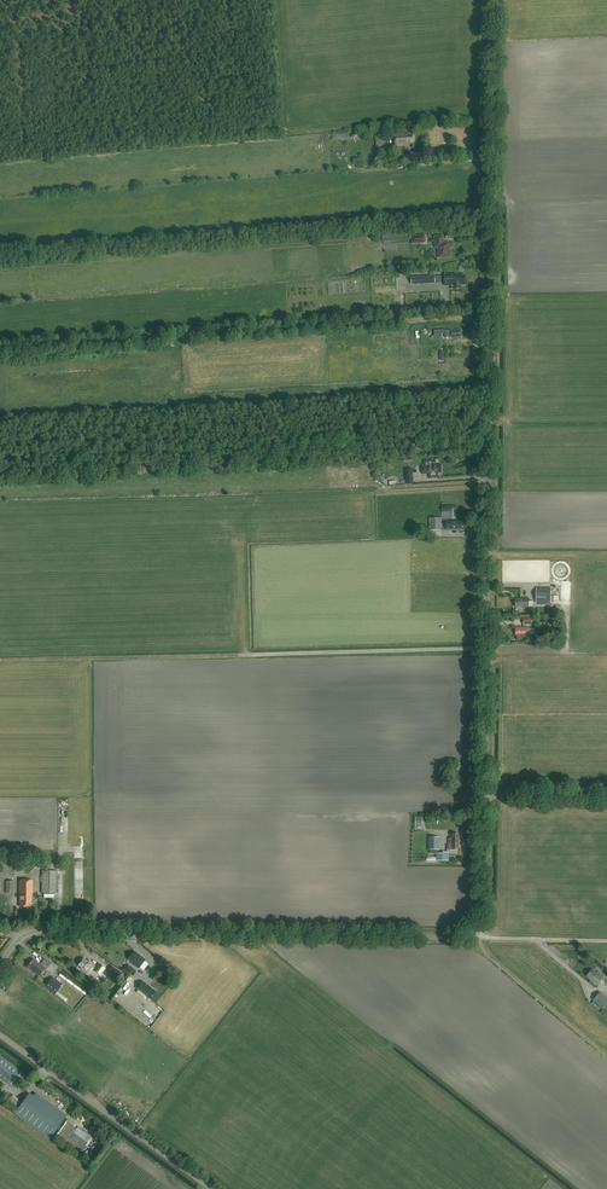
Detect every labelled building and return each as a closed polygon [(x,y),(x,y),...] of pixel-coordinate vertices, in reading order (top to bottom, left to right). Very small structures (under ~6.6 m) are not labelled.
[(413,144),(413,133),(395,134),(395,145),(413,144)] [(402,241),(401,234),(382,236),(383,242),(402,241)] [(426,243),(426,235),(412,236),(412,237),(410,237),(410,239),(412,239),(413,245),(426,243)] [(444,243),(443,236),(435,237),(435,244),(438,244),(438,253),(440,253),(440,258),(450,257),(449,243),(444,243)] [(458,275),(457,273),(444,274),(445,286),(451,286),(452,290),(461,289),(461,285),(466,285),(465,275),(458,275)] [(411,277),(412,285),(435,284),(434,276),(411,277)] [(462,338),(461,329),(445,330),(445,338),(450,337),(451,339),(462,338)] [(424,465),(423,465),(423,474),(426,474),(429,474),(429,478),(439,478),(438,473),(442,473),(441,464),(433,465),(433,460),(423,461),(424,465)] [(414,484),(413,468),(406,468),(407,482),(402,482),(403,485),(414,484)] [(447,503),(442,503),(442,512),(452,512),(453,506),(447,506),(447,503)] [(442,530),(442,518),(430,518),(430,530),(442,530)] [(465,521),(452,521),(446,521),(446,529),(452,529),(452,530),(465,530),(465,521)] [(551,588),(536,588),(536,603),(551,603),(551,588)] [(529,598),(521,598),(521,599),(516,599),(516,607),(523,607),(523,608),(529,608),(529,598)] [(529,628),(516,628),(516,636),(529,636),(529,635),(535,635),(535,629),(529,629),(529,628)] [(459,834),(452,834),(452,838),(449,838),(449,850),(459,850),(459,834)] [(439,838),(429,838),(429,849),(431,850),(431,854),(438,854),(438,850),(439,850),(439,838)] [(449,852),(443,852),(443,855),(441,855),(441,861),(449,861),(449,852)] [(0,860),(0,874),(15,874),(15,870),(24,871),(24,861),(0,860)] [(57,871),(42,871),(42,893),(56,893),(57,871)] [(85,872),(77,873),(79,891),(87,890),(85,872)] [(32,881),(20,880),(20,893),(20,907),(31,907),(31,893),(32,893),(32,881)] [(146,960),(135,952),(128,959),(133,963),(132,964),(139,969),(146,960)] [(50,963),(45,959),(40,965),(33,960),(27,968),(39,976),(45,968),(46,969),(50,963)] [(96,969),(83,959),(78,966),(81,968),(81,969),(88,974),(92,969),(100,975),(105,969),(99,965),(96,969)] [(148,960),(140,968),(146,974),(154,966),(148,960)] [(137,972),(129,965),(125,970),(133,977),(137,972)] [(112,966),(108,971),(118,978),(122,973),(112,966)] [(602,979),(593,970),(587,976),(592,982),(596,986),(602,979)] [(86,995),(88,993),(62,973),(60,976),(86,995)] [(55,994),(62,985),(53,978),(45,987),(55,994)] [(137,990),(157,1003),(164,993),(144,980),(137,990)] [(129,987),(125,985),(115,999),(118,1002),(129,987)] [(606,1006),(606,998),(601,992),(596,997),(606,1006)] [(606,1007),(606,1006),(596,997),(593,1000),(604,1010),(606,1007)] [(2,1080),(12,1065),(0,1057),(0,1079),(2,1080)] [(16,1088),(21,1082),(13,1076),(8,1082),(16,1088)] [(17,1110),(16,1112),(49,1136),(63,1117),(30,1093),(17,1110)] [(104,1130),(94,1123),(90,1128),(100,1136),(104,1130)] [(78,1128),(70,1141),(86,1150),(93,1137),(78,1128)]
